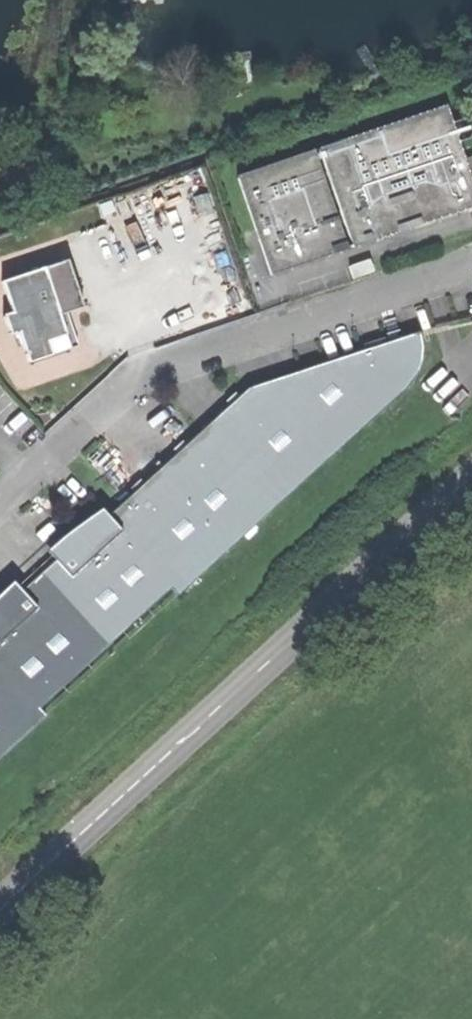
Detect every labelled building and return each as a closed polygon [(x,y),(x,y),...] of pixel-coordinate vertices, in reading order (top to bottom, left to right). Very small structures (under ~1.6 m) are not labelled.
[(471,208),(471,191),(456,144),(449,124),(444,107),(316,150),(350,249),(471,208)] [(449,124),(456,144),(471,139),(471,125),(469,117),(449,124)] [(282,273),(345,251),(311,151),(248,173),(282,273)] [(373,258),(349,266),(353,279),(377,271),(373,258)] [(64,262),(41,270),(57,317),(64,314),(80,309),(64,262)] [(0,283),(0,285),(10,313),(1,316),(7,336),(16,334),(27,365),(68,351),(57,317),(41,270),(0,283)] [(75,349),(64,314),(57,317),(68,351),(75,349)] [(418,333),(247,390),(319,470),(401,394),(416,376),(421,359),(421,346),(418,333)] [(319,470),(247,390),(105,518),(171,590),(177,597),(319,470)] [(103,652),(171,590),(105,518),(99,511),(80,528),(85,534),(69,549),(36,578),(103,652)] [(64,543),(69,549),(85,534),(80,528),(64,543)] [(103,652),(36,578),(21,593),(7,605),(1,599),(0,600),(0,670),(37,711),(103,652)] [(15,586),(1,599),(7,605),(21,593),(15,586)] [(37,711),(0,670),(0,759),(44,719),(37,711)]
